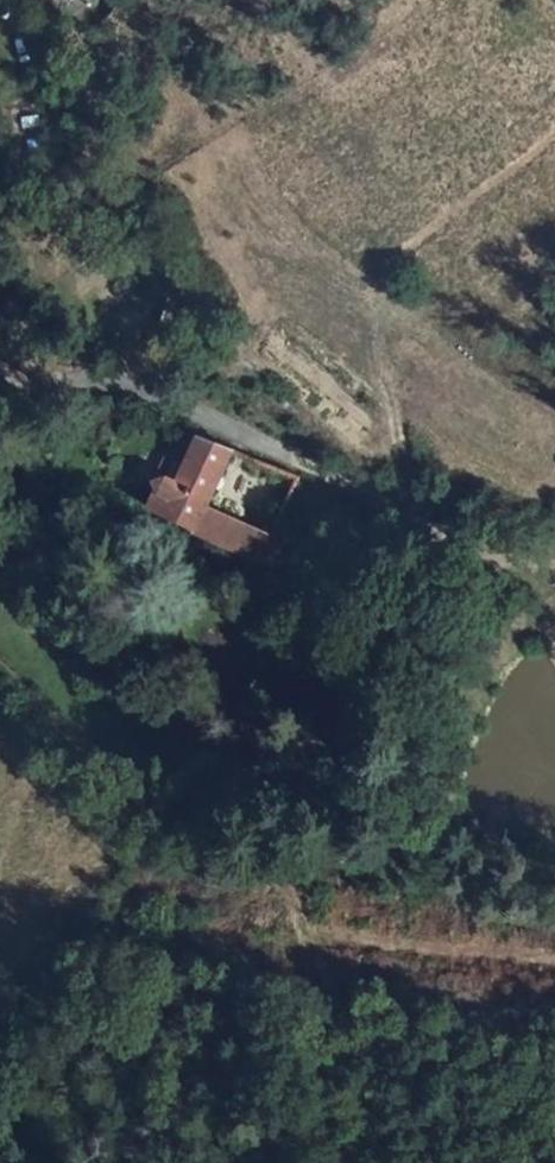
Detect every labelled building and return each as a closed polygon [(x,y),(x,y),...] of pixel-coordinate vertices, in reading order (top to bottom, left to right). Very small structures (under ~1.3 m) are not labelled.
[(205,505),(228,447),(199,435),(188,459),(180,456),(173,455),(165,457),(156,483),(159,485),(150,508),(230,544),(239,520),(205,505)] [(264,559),(273,535),(239,520),(230,544),(264,559)]
